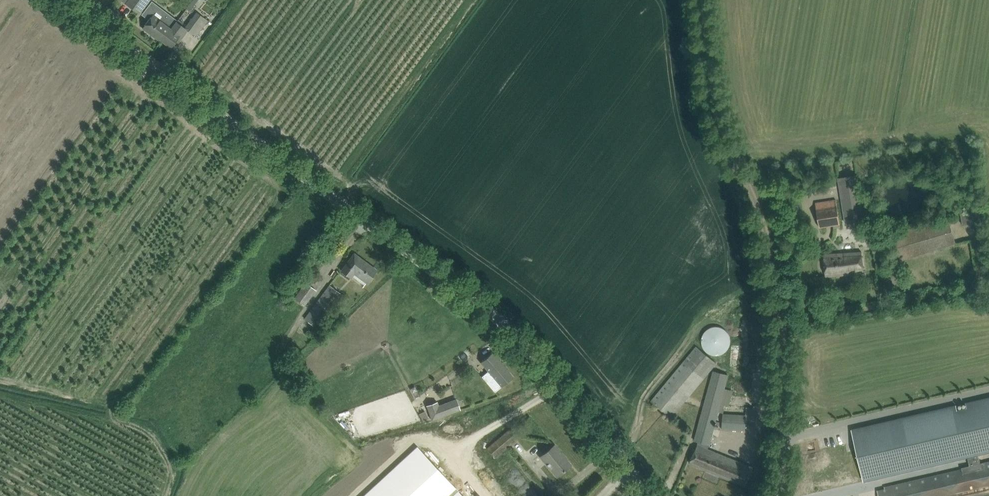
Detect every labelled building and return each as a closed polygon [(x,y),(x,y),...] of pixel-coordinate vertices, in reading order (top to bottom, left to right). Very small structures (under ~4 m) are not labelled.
[(125,3),(139,14),(149,0),(127,0),(125,3)] [(143,13),(142,15),(147,19),(142,26),(148,30),(156,35),(155,36),(162,41),(171,29),(159,20),(165,12),(152,2),(144,12),(143,13)] [(202,29),(208,21),(204,18),(201,23),(194,17),(187,25),(179,19),(171,29),(162,41),(171,48),(175,42),(177,40),(179,42),(188,31),(196,37),(202,29)] [(854,212),(863,210),(858,175),(839,178),(846,223),(856,221),(854,212)] [(836,200),(826,201),(816,203),(820,227),(833,225),(834,229),(841,228),(840,224),(836,200)] [(975,210),(961,213),(963,225),(978,222),(975,210)] [(948,217),(890,235),(899,261),(956,244),(948,217)] [(823,254),(826,277),(864,272),(862,250),(823,254)] [(354,253),(341,270),(352,278),(349,281),(362,290),(375,272),(367,266),(367,267),(364,265),(366,262),(354,253)] [(295,298),(305,305),(316,290),(306,283),(295,298)] [(329,285),(304,318),(317,328),(342,295),(329,285)] [(702,335),(701,340),(702,345),(704,349),(707,352),(712,354),(716,355),(721,354),(725,352),(728,349),(731,345),(731,340),(731,335),(728,331),(725,328),(721,326),(716,325),(712,326),(707,328),(704,331),(702,335)] [(671,418),(716,363),(696,346),(651,401),(671,418)] [(495,392),(505,383),(513,377),(492,352),(481,362),(488,371),(482,376),(495,392)] [(695,451),(690,463),(721,476),(746,486),(753,468),(729,457),(708,449),(710,444),(719,411),(719,410),(725,387),(728,375),(722,373),(713,371),(704,402),(696,431),(696,432),(694,440),(699,441),(698,445),(695,451)] [(865,481),(968,457),(970,465),(962,467),(962,468),(885,486),(885,488),(878,490),(879,495),(988,495),(988,461),(980,463),(978,454),(988,452),(988,397),(966,403),(967,408),(958,410),(956,405),(863,427),(868,447),(858,449),(865,481)] [(437,401),(426,406),(430,417),(432,420),(461,410),(458,402),(440,409),(439,405),(437,401)] [(723,413),(722,428),(745,430),(746,421),(754,421),(759,422),(760,408),(760,405),(755,405),(755,407),(747,407),(746,413),(723,411),(723,413)] [(487,449),(495,458),(522,434),(515,425),(487,449)] [(360,495),(481,495),(432,437),(360,495)] [(530,452),(537,457),(544,449),(538,443),(530,452)] [(557,476),(563,471),(570,465),(554,445),(541,456),(557,476)]
